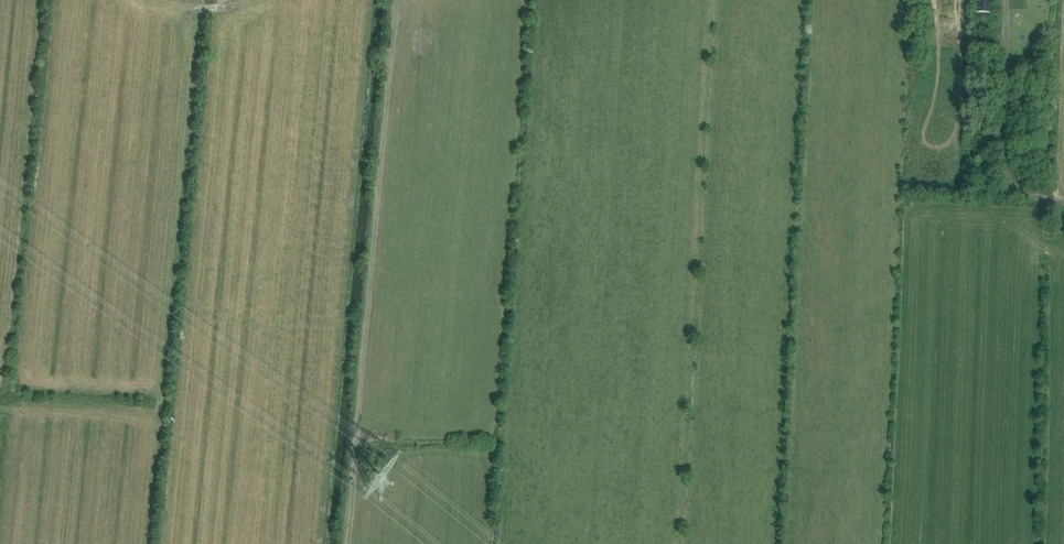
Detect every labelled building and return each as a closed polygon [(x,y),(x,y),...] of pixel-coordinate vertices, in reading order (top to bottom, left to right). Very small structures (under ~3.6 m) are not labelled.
[(994,0),(975,0),(975,13),(993,13),(994,0)]
